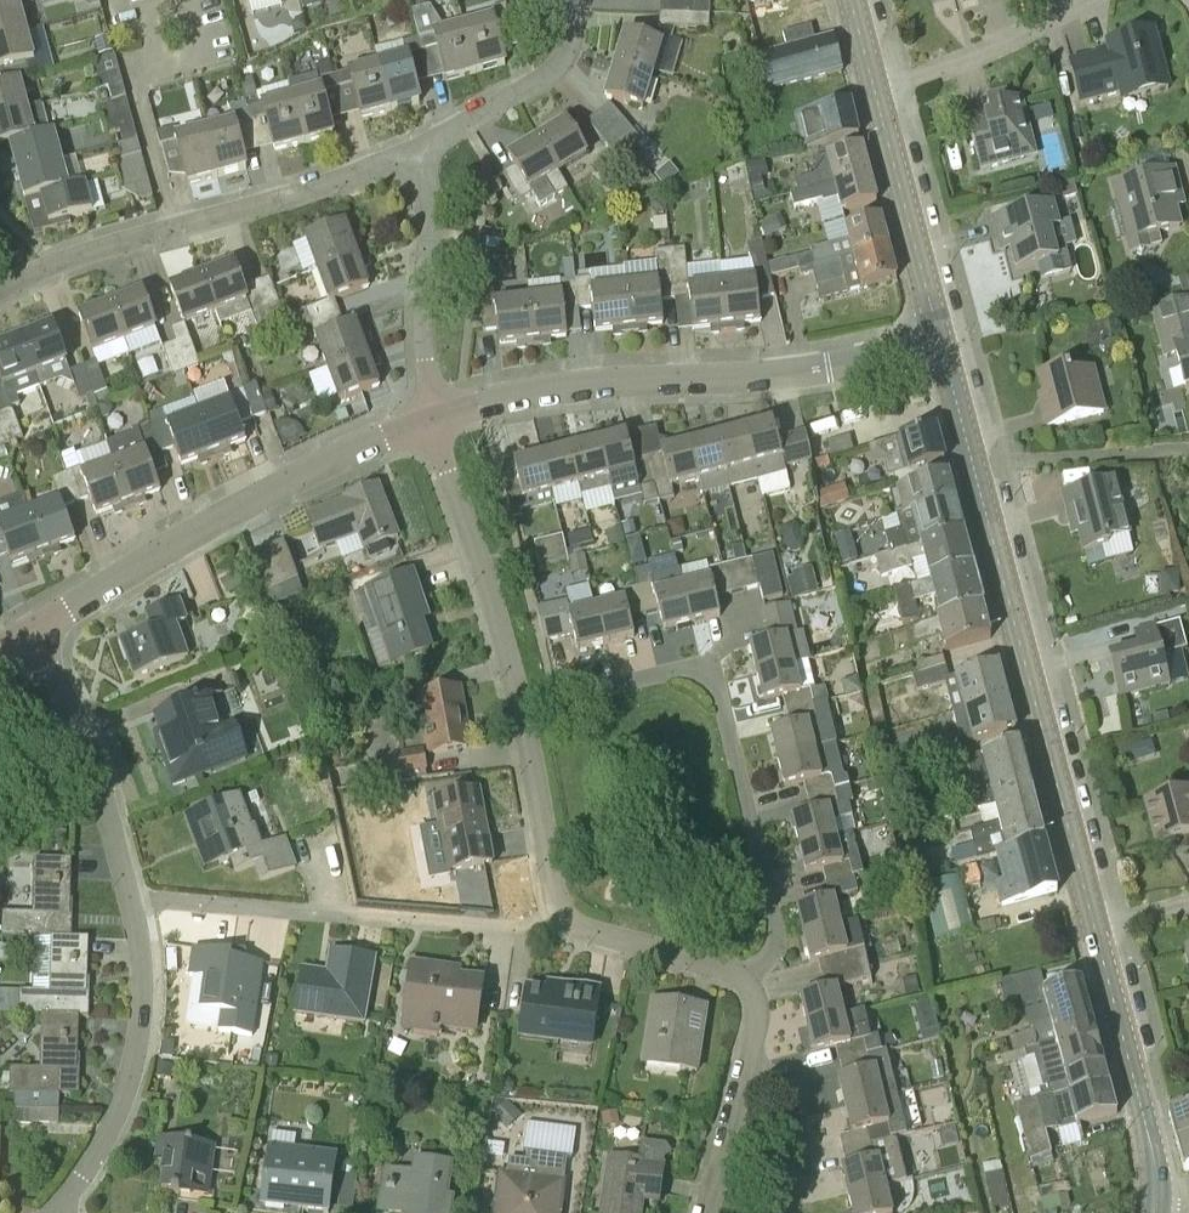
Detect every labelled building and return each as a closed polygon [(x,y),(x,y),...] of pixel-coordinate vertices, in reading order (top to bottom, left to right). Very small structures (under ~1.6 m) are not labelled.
[(28,31),(20,3),(17,4),(16,0),(0,0),(0,39),(28,31)] [(303,10),(323,5),(322,0),(301,0),(303,10)] [(413,11),(426,8),(424,0),(411,0),(413,11)] [(710,16),(710,2),(679,0),(661,0),(660,13),(710,16)] [(464,25),(477,73),(505,65),(494,24),(510,19),(507,6),(491,11),(493,19),(464,25)] [(477,73),(464,25),(445,30),(431,7),(426,8),(413,11),(412,11),(419,39),(422,52),(439,48),(447,81),(477,73)] [(709,30),(710,16),(660,13),(660,27),(709,30)] [(303,17),(294,20),(291,26),(294,33),(307,29),(303,17)] [(812,26),(783,34),(787,48),(815,41),(812,26)] [(21,80),(30,78),(27,64),(36,62),(28,31),(0,39),(0,86),(21,80)] [(1123,104),(1168,92),(1153,34),(1108,46),(1110,55),(1071,66),(1081,105),(1120,95),(1123,104)] [(616,67),(654,79),(664,46),(626,35),(616,67)] [(769,91),(843,72),(834,36),(815,41),(787,48),(760,55),(769,91)] [(109,38),(94,41),(98,57),(113,53),(109,38)] [(407,56),(422,52),(419,39),(404,42),(407,56),(378,63),(391,111),(420,103),(407,56)] [(103,118),(130,111),(115,55),(89,63),(95,91),(109,87),(112,100),(100,104),(103,118)] [(362,118),(391,111),(378,63),(347,70),(348,72),(334,76),(338,90),(354,86),(362,118)] [(645,111),(654,79),(616,67),(607,100),(645,111)] [(338,90),(334,76),(319,80),(317,75),(288,83),(292,96),(305,144),(333,136),(322,94),(338,90)] [(704,86),(714,97),(726,87),(716,76),(704,86)] [(246,101),(257,98),(251,79),(240,82),(246,101)] [(21,80),(0,86),(0,115),(29,107),(21,80)] [(1010,103),(1007,95),(987,100),(991,116),(967,122),(980,173),(1012,164),(1010,157),(1030,151),(1026,135),(1030,134),(1021,100),(1010,103)] [(275,151),(305,144),(292,96),(260,105),(261,106),(248,110),(251,122),(267,118),(275,151)] [(49,133),(41,104),(29,107),(0,115),(0,148),(10,145),(11,145),(10,144),(35,137),(35,136),(49,133)] [(598,113),(631,152),(642,143),(609,104),(598,113)] [(802,151),(825,146),(859,138),(850,105),(818,111),(794,116),(802,151)] [(235,126),(251,122),(248,110),(233,114),(234,123),(205,130),(218,176),(246,169),(235,126)] [(123,143),(138,139),(130,111),(103,118),(107,134),(120,131),(123,143)] [(620,162),(631,152),(598,113),(587,123),(620,162)] [(538,141),(558,174),(588,157),(567,124),(538,141)] [(218,176),(205,130),(177,137),(176,130),(159,134),(161,147),(178,144),(189,184),(218,176)] [(17,171),(62,159),(54,132),(49,133),(35,136),(35,137),(10,144),(11,145),(10,145),(17,171)] [(118,175),(145,167),(138,139),(123,143),(127,157),(114,162),(118,175)] [(568,190),(558,174),(538,141),(510,158),(516,168),(504,176),(520,201),(533,194),(532,191),(546,182),(555,197),(568,190)] [(818,176),(796,182),(799,194),(869,176),(862,148),(814,161),(818,176)] [(768,175),(764,158),(745,162),(749,179),(761,177),(768,175)] [(69,187),(70,187),(62,159),(17,171),(25,200),(44,195),(69,188),(69,187)] [(656,176),(665,187),(680,175),(670,164),(656,176)] [(145,167),(118,175),(122,191),(135,187),(139,201),(153,198),(145,167)] [(1131,254),(1162,246),(1159,234),(1180,229),(1171,194),(1179,191),(1174,173),(1114,189),(1131,254)] [(792,196),(795,208),(817,203),(824,201),(824,204),(839,200),(842,213),(876,204),(873,193),(869,176),(799,194),(792,196)] [(752,193),(755,202),(766,200),(764,190),(761,177),(749,179),(752,193)] [(1060,187),(1063,200),(1077,196),(1074,183),(1060,187)] [(44,195),(25,200),(26,203),(35,236),(72,227),(70,221),(94,215),(86,184),(70,188),(70,187),(69,187),(69,188),(44,195)] [(651,209),(657,213),(664,213),(662,200),(651,201),(651,209)] [(1065,249),(1076,246),(1070,222),(1058,225),(1054,206),(994,222),(998,240),(1002,254),(1011,251),(1017,272),(1039,267),(1043,281),(1071,273),(1065,249)] [(781,231),(775,217),(759,224),(766,238),(781,231)] [(799,269),(888,247),(881,219),(845,228),(848,241),(811,250),(812,254),(796,258),(799,269)] [(315,270),(361,253),(357,241),(351,243),(344,225),(304,239),(315,270)] [(888,247),(799,269),(801,276),(814,273),(820,299),(896,280),(888,247)] [(727,334),(722,284),(690,287),(685,249),(670,251),(676,302),(690,300),(693,331),(713,329),(714,335),(727,334)] [(661,304),(676,302),(670,251),(655,253),(655,261),(623,266),(625,285),(630,334),(644,332),(643,326),(663,324),(661,304)] [(722,284),(727,334),(742,332),(742,326),(761,324),(758,300),(775,297),(770,277),(767,265),(764,252),(750,256),(756,280),(722,284)] [(327,303),(284,319),(289,331),(312,323),(338,313),(334,301),(367,288),(361,270),(366,268),(361,253),(315,270),(327,303)] [(574,271),(573,260),(562,261),(564,281),(575,280),(574,271)] [(788,272),(785,261),(767,265),(770,277),(788,272)] [(276,336),(257,284),(241,290),(233,267),(203,278),(217,314),(246,303),(251,313),(252,313),(262,341),(276,336)] [(1183,297),(1188,295),(1188,276),(1178,279),(1183,297)] [(185,326),(217,314),(203,278),(172,290),(185,326)] [(270,279),(257,284),(276,336),(289,331),(284,319),(270,279)] [(630,334),(625,285),(593,288),(592,279),(575,280),(579,310),(593,308),(596,332),(615,330),(616,336),(630,334)] [(579,310),(575,280),(564,281),(561,281),(562,295),(528,298),(533,347),(549,346),(548,340),(567,337),(565,312),(579,310)] [(533,347),(528,298),(495,301),(494,289),(479,290),(484,331),(499,329),(500,345),(519,343),(520,349),(533,347)] [(112,306),(125,342),(130,354),(159,343),(155,331),(141,295),(112,306)] [(1188,301),(1188,299),(1152,309),(1165,358),(1177,355),(1187,390),(1188,389),(1188,302),(1188,301)] [(93,354),(125,342),(112,306),(80,318),(93,354)] [(328,368),(371,352),(366,340),(361,342),(354,324),(344,328),(338,313),(312,323),(328,368)] [(191,324),(196,340),(213,335),(208,319),(191,324)] [(175,344),(185,370),(198,366),(183,325),(170,330),(175,344)] [(23,340),(41,389),(70,378),(66,366),(66,365),(52,329),(23,340)] [(41,389),(23,340),(0,349),(0,380),(1,383),(0,384),(0,412),(15,452),(18,451),(15,441),(21,439),(10,408),(20,405),(17,397),(41,389)] [(172,375),(185,370),(175,344),(162,349),(171,371),(172,375)] [(371,352),(328,368),(340,401),(377,387),(370,369),(376,367),(371,352)] [(226,368),(234,365),(231,356),(223,359),(226,368)] [(1082,361),(1070,364),(1073,376),(1085,373),(1082,361)] [(85,368),(95,395),(106,391),(96,364),(85,368)] [(234,366),(229,368),(234,383),(239,381),(234,366)] [(93,395),(95,395),(85,368),(70,373),(80,400),(86,398),(92,413),(99,410),(93,395)] [(1072,378),(1070,371),(1041,378),(1049,410),(1044,411),(1049,428),(1104,414),(1093,372),(1072,378)] [(238,424),(253,419),(244,392),(229,398),(223,383),(192,394),(199,413),(216,459),(228,455),(226,449),(245,442),(238,424)] [(244,392),(253,419),(265,415),(256,388),(244,392)] [(265,415),(266,416),(276,413),(269,393),(259,396),(265,415)] [(111,403),(99,407),(102,419),(108,418),(112,409),(111,403)] [(334,414),(338,424),(349,420),(345,410),(334,414)] [(149,416),(153,425),(165,420),(162,411),(149,416)] [(15,452),(0,412),(0,446),(8,443),(12,453),(15,452)] [(201,464),(216,459),(199,413),(167,424),(165,420),(152,425),(162,454),(175,449),(181,465),(199,458),(201,464)] [(744,431),(756,482),(787,474),(786,470),(799,467),(792,438),(777,442),(772,423),(744,431)] [(147,459),(162,454),(152,425),(137,431),(137,430),(133,432),(134,435),(109,443),(115,462),(130,502),(159,492),(147,459)] [(887,478),(942,463),(943,463),(934,430),(867,448),(872,467),(883,464),(887,478)] [(729,489),(756,482),(744,431),(716,437),(729,489)] [(654,487),(647,459),(632,463),(625,436),(597,443),(606,478),(611,488),(615,504),(641,497),(640,491),(654,487)] [(826,458),(854,451),(850,436),(822,443),(826,458)] [(704,495),(729,489),(716,437),(689,444),(698,480),(700,480),(704,495)] [(581,495),(611,488),(606,478),(597,443),(570,449),(578,485),(581,495)] [(671,487),(698,480),(689,444),(661,451),(662,455),(647,459),(654,487),(656,487),(659,502),(674,498),(671,487)] [(553,502),(581,495),(578,485),(570,449),(542,456),(553,502)] [(130,502),(115,462),(81,474),(80,471),(82,470),(75,452),(62,457),(78,502),(90,499),(95,514),(130,502)] [(511,513),(553,502),(542,456),(514,463),(519,482),(504,486),(511,513)] [(62,507),(78,502),(62,457),(60,458),(66,476),(53,481),(60,500),(32,510),(27,496),(24,497),(44,551),(74,541),(62,507)] [(830,466),(828,459),(812,463),(814,470),(830,466)] [(904,516),(954,502),(947,477),(889,492),(895,513),(903,511),(904,516)] [(1130,536),(1116,483),(1067,496),(1072,514),(1076,513),(1087,554),(1110,547),(1109,542),(1130,536)] [(397,537),(377,488),(345,501),(346,503),(307,519),(319,551),(357,536),(362,551),(397,537)] [(818,492),(823,509),(836,505),(831,488),(818,492)] [(44,551),(24,497),(0,505),(0,555),(7,552),(11,563),(44,551)] [(892,554),(963,535),(954,502),(904,516),(883,521),(892,554)] [(671,538),(685,534),(681,519),(667,523),(671,538)] [(622,526),(625,538),(636,535),(633,523),(622,526)] [(800,551),(805,544),(800,527),(793,523),(785,525),(781,533),(785,549),(792,553),(800,551)] [(606,533),(610,547),(625,543),(622,529),(606,533)] [(593,542),(591,531),(580,533),(583,545),(593,542)] [(929,580),(972,569),(963,535),(892,554),(875,558),(882,577),(911,568),(909,563),(923,560),(929,581),(929,580)] [(639,537),(626,541),(630,558),(644,554),(639,537)] [(537,560),(565,553),(562,539),(534,545),(537,560)] [(674,543),(676,551),(687,547),(685,540),(674,543)] [(248,558),(263,594),(295,581),(281,543),(248,558)] [(732,549),(736,565),(747,562),(743,546),(732,549)] [(839,554),(842,563),(856,559),(854,550),(839,554)] [(565,553),(537,560),(540,573),(568,567),(565,553)] [(568,558),(571,574),(588,571),(585,555),(582,555),(568,558)] [(752,562),(759,589),(762,602),(779,598),(770,557),(752,562)] [(729,596),(759,589),(752,562),(722,569),(729,596)] [(682,590),(681,587),(678,572),(652,578),(650,568),(632,572),(636,589),(643,616),(659,613),(663,630),(689,623),(682,590)] [(793,577),(787,579),(792,599),(798,597),(818,592),(811,568),(792,573),(793,577)] [(714,600),(729,596),(722,569),(708,572),(710,580),(681,587),(682,590),(689,623),(718,617),(714,600)] [(939,622),(983,610),(983,609),(972,569),(929,580),(929,581),(893,591),(902,624),(918,620),(914,603),(933,598),(939,622)] [(1160,572),(1162,597),(1180,596),(1179,572),(1160,572)] [(241,586),(234,574),(220,582),(227,594),(241,586)] [(426,619),(411,577),(364,593),(371,613),(377,631),(366,635),(378,668),(429,650),(419,621),(426,619)] [(629,620),(643,616),(636,589),(622,592),(624,600),(595,607),(604,643),(633,637),(629,620)] [(604,643),(595,607),(570,612),(568,601),(537,608),(544,641),(574,634),(577,650),(604,643)] [(133,679),(188,659),(176,624),(185,621),(178,602),(146,614),(153,633),(120,645),(133,679)] [(757,676),(809,663),(801,632),(796,634),(789,606),(765,612),(768,626),(765,627),(768,642),(750,646),(757,676)] [(939,622),(906,630),(910,647),(941,639),(944,654),(991,641),(983,610),(939,622)] [(1076,619),(1065,622),(1067,629),(1078,626),(1076,619)] [(1121,699),(1172,685),(1165,657),(1188,650),(1181,622),(1143,632),(1147,649),(1110,659),(1121,699)] [(919,675),(946,668),(943,657),(916,664),(919,675)] [(813,708),(828,704),(825,687),(815,690),(809,663),(757,676),(763,702),(782,697),(786,714),(813,708)] [(952,714),(1006,700),(997,666),(948,679),(946,668),(919,675),(912,676),(916,691),(945,684),(952,714)] [(845,696),(860,692),(857,678),(842,681),(845,696)] [(426,756),(465,749),(459,714),(463,713),(459,691),(416,699),(426,756)] [(223,728),(212,699),(156,720),(160,732),(155,734),(174,786),(247,758),(234,724),(223,728)] [(1006,700),(952,714),(960,745),(1014,732),(1006,700)] [(815,752),(837,747),(828,704),(813,708),(786,714),(789,728),(770,732),(778,761),(815,752)] [(1170,721),(1168,712),(1151,716),(1153,724),(1170,721)] [(1161,758),(1161,744),(1143,744),(1143,758),(1161,758)] [(994,807),(1032,798),(1018,746),(966,760),(979,810),(994,806),(994,807)] [(835,794),(851,790),(848,779),(844,777),(837,747),(815,752),(778,761),(785,788),(804,783),(808,800),(835,794)] [(392,779),(426,773),(422,752),(389,758),(392,779)] [(867,796),(879,793),(877,784),(865,787),(867,796)] [(799,847),(836,838),(833,821),(852,817),(849,803),(853,803),(851,790),(835,794),(808,800),(811,813),(792,817),(799,847)] [(448,872),(491,864),(478,792),(435,800),(448,872)] [(1149,803),(1159,843),(1188,835),(1188,792),(1149,803)] [(956,865),(996,855),(1044,842),(1032,798),(994,807),(999,824),(970,831),(974,846),(953,852),(956,865)] [(251,829),(240,799),(186,819),(205,870),(230,860),(234,872),(255,864),(261,880),(294,868),(283,840),(262,848),(255,828),(251,829)] [(52,831),(51,842),(66,842),(66,831),(52,831)] [(827,886),(854,880),(853,877),(863,874),(858,849),(839,853),(836,838),(799,847),(805,874),(823,869),(827,886)] [(1044,842),(996,855),(1005,888),(997,890),(1002,909),(1057,894),(1044,842)] [(914,849),(920,875),(931,872),(925,847),(914,849)] [(902,880),(920,875),(914,849),(896,854),(902,880)] [(887,866),(897,863),(894,852),(884,854),(887,866)] [(32,915),(2,914),(1,938),(52,939),(51,940),(71,940),(72,902),(69,902),(70,862),(34,861),(32,915)] [(960,877),(921,887),(937,946),(975,936),(960,877)] [(805,936),(839,928),(833,899),(857,893),(854,880),(827,886),(830,900),(798,907),(805,936)] [(830,975),(868,966),(858,924),(839,928),(805,936),(811,963),(826,960),(830,975)] [(41,1018),(78,1019),(78,1018),(87,1018),(88,980),(86,980),(87,940),(71,940),(51,940),(50,993),(19,992),(18,1016),(41,1017),(41,1019),(41,1018)] [(251,1036),(262,966),(231,961),(232,956),(193,950),(189,977),(204,979),(200,1011),(223,1014),(220,1031),(251,1036)] [(177,973),(176,952),(167,952),(168,974),(177,973)] [(363,1026),(373,961),(330,954),(327,976),(303,972),(296,1016),(363,1026)] [(806,1026),(843,1017),(836,989),(862,983),(862,981),(871,979),(868,966),(830,975),(833,989),(799,997),(806,1026)] [(473,1036),(480,984),(444,979),(445,971),(413,967),(404,1031),(439,1036),(439,1031),(473,1036)] [(1081,983),(1041,994),(1035,972),(1000,981),(1006,1001),(1020,997),(1026,1018),(1029,1032),(1018,1035),(1009,1037),(1013,1053),(1023,1050),(1092,1032),(1094,1032),(1081,983)] [(902,980),(906,997),(919,994),(915,977),(902,980)] [(599,994),(546,986),(545,993),(528,990),(520,1039),(590,1049),(599,994)] [(696,1071),(701,1039),(685,1036),(689,1007),(652,1001),(643,1063),(696,1071)] [(867,1057),(882,1052),(879,1038),(871,1039),(865,1012),(843,1017),(806,1026),(812,1053),(836,1048),(840,1063),(867,1057)] [(9,1074),(9,1083),(8,1094),(13,1094),(13,1111),(58,1112),(59,1095),(78,1096),(79,1057),(77,1057),(78,1019),(41,1018),(41,1019),(39,1071),(9,1070),(9,1074)] [(1069,1098),(1107,1088),(1092,1032),(1023,1050),(1025,1060),(1040,1056),(1050,1096),(1026,1102),(1026,1103),(1067,1092),(1069,1098)] [(890,1033),(880,1038),(886,1049),(895,1044),(890,1033)] [(882,1098),(897,1095),(887,1051),(882,1052),(867,1057),(840,1063),(843,1078),(838,1079),(845,1107),(882,1098)] [(266,1055),(265,1067),(276,1069),(278,1057),(266,1055)] [(156,1078),(166,1080),(173,1075),(175,1065),(158,1062),(156,1078)] [(942,1062),(931,1064),(934,1080),(945,1078),(942,1062)] [(512,1094),(513,1084),(508,1078),(500,1077),(499,1092),(512,1094)] [(1067,1092),(1026,1103),(1029,1115),(1020,1118),(1033,1170),(1053,1165),(1045,1134),(1117,1115),(1110,1087),(1107,1088),(1069,1098),(1067,1092)] [(870,1147),(897,1140),(896,1139),(907,1136),(905,1130),(921,1127),(912,1091),(897,1095),(882,1098),(845,1107),(852,1135),(839,1138),(843,1153),(870,1147)] [(508,1100),(492,1114),(506,1130),(522,1116),(508,1100)] [(619,1124),(616,1110),(601,1114),(604,1127),(619,1124)] [(1188,1145),(1188,1112),(1171,1117),(1179,1148),(1188,1145)] [(576,1129),(527,1122),(523,1153),(527,1154),(526,1161),(510,1158),(507,1174),(501,1173),(496,1212),(558,1212),(562,1182),(566,1158),(572,1158),(576,1129)] [(959,1145),(955,1129),(941,1132),(944,1143),(950,1147),(959,1145)] [(208,1198),(215,1148),(158,1140),(157,1150),(163,1151),(161,1163),(165,1163),(161,1191),(208,1198)] [(849,1197),(886,1188),(885,1187),(906,1182),(897,1140),(870,1147),(843,1153),(846,1168),(843,1169),(849,1197)] [(660,1166),(661,1159),(668,1154),(663,1147),(640,1144),(637,1162),(610,1158),(602,1212),(638,1212),(640,1200),(656,1202),(661,1166),(660,1166)] [(1179,1148),(1185,1173),(1188,1172),(1188,1145),(1179,1148)] [(327,1212),(335,1156),(271,1147),(262,1204),(327,1212)] [(453,1165),(413,1159),(411,1173),(385,1170),(378,1212),(450,1212),(452,1199),(448,1198),(453,1165)] [(344,1163),(342,1174),(354,1175),(356,1165),(344,1163)] [(992,1210),(1009,1206),(1002,1173),(985,1176),(992,1210)] [(358,1176),(354,1175),(342,1174),(338,1207),(353,1209),(358,1176)] [(1056,1185),(1039,1189),(1042,1200),(1058,1195),(1056,1185)] [(886,1188),(849,1197),(853,1212),(891,1212),(886,1188)]
